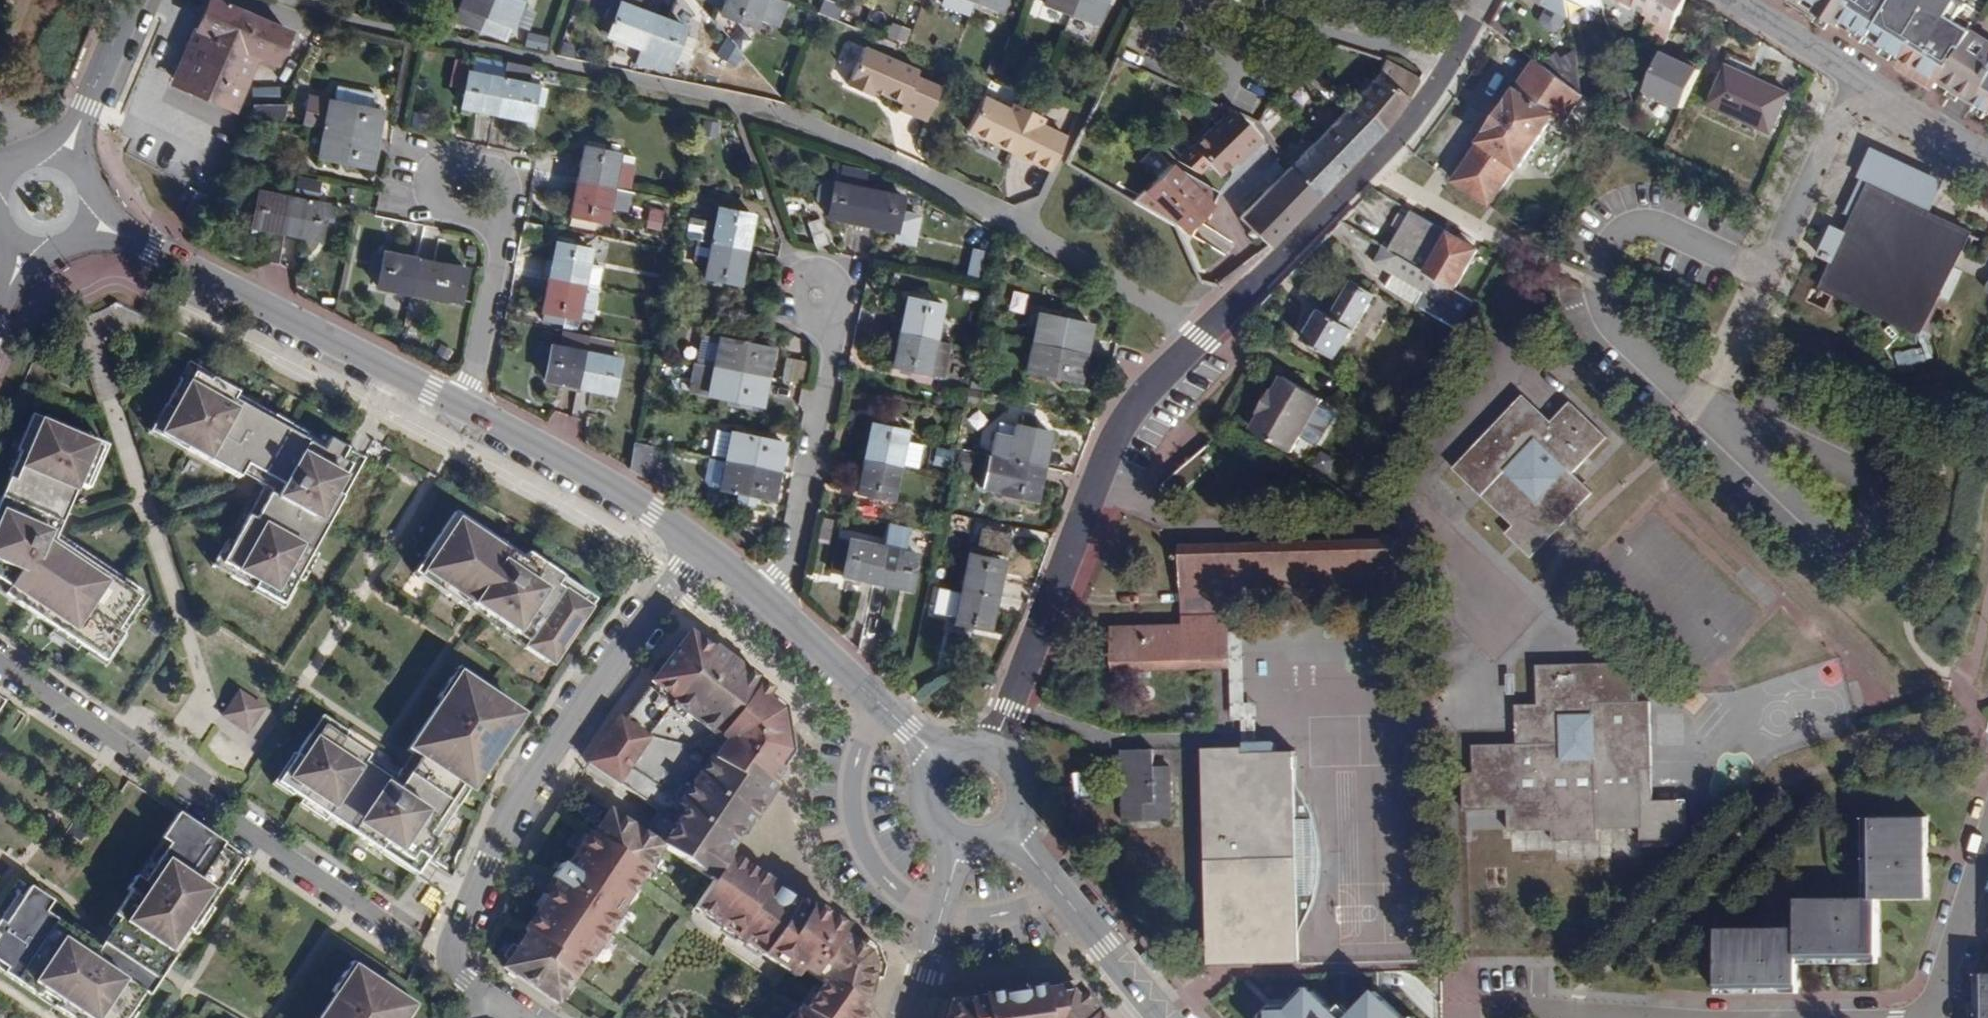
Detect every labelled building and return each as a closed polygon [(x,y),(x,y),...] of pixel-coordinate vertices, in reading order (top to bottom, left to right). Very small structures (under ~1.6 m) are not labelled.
[(213,0),(208,0),(196,28),(204,31),(216,1),(213,0)] [(508,42),(523,0),(462,0),(454,21),(508,42)] [(608,35),(640,47),(634,63),(649,69),(650,65),(668,72),(685,28),(637,10),(641,0),(621,0),(608,35)] [(722,15),(754,26),(757,18),(777,25),(785,2),(780,0),(727,0),(722,15)] [(943,4),(970,14),(975,1),(1002,10),(1005,0),(944,0),(943,4)] [(1044,4),(1097,23),(1105,0),(1045,0),(1044,4)] [(1673,29),(1686,0),(1618,0),(1673,29)] [(1817,12),(1822,6),(1812,0),(1805,0),(1803,3),(1817,12)] [(1987,73),(1987,40),(1971,29),(1957,20),(1961,13),(1967,4),(1961,0),(1812,0),(1822,6),(1857,28),(1872,37),(1885,45),(1900,54),(1905,58),(1900,65),(1923,79),(1928,72),(1943,81),(1976,103),(1987,83),(1987,75),(1987,73)] [(289,32),(216,1),(204,31),(180,86),(229,108),(253,53),(277,62),(289,32)] [(1975,22),(1961,13),(1957,20),(1971,29),(1975,22)] [(1673,29),(1649,16),(1645,23),(1650,26),(1646,35),(1666,46),(1673,29)] [(1868,44),(1872,37),(1857,28),(1853,34),(1868,44)] [(741,53),(727,38),(721,56),(728,58),(729,57),(737,61),(741,53)] [(1896,62),(1900,54),(1885,45),(1881,52),(1896,62)] [(900,109),(926,120),(940,87),(913,76),(916,69),(865,48),(849,84),(872,95),(874,90),(903,103),(900,109)] [(1646,90),(1684,107),(1701,70),(1663,53),(1646,90)] [(1378,77),(1408,98),(1420,79),(1384,55),(1378,77)] [(1504,186),(1520,168),(1555,116),(1565,123),(1585,94),(1537,61),(1465,168),(1454,181),(1491,206),(1500,192),(1504,186)] [(534,105),(537,86),(526,84),(529,66),(506,62),(503,79),(469,72),(462,106),(531,120),(534,105)] [(1337,94),(1306,64),(1299,69),(1331,100),(1337,94)] [(1756,82),(1726,69),(1710,106),(1773,133),(1790,93),(1758,79),(1756,82)] [(1386,126),(1408,98),(1378,77),(1371,72),(1369,75),(1377,79),(1246,212),(1243,215),(1240,218),(1253,230),(1257,234),(1270,246),(1386,126)] [(1923,79),(1938,89),(1943,81),(1928,72),(1923,79)] [(1976,103),(1980,105),(1987,110),(1987,83),(1976,103)] [(335,102),(310,97),(305,125),(324,129),(319,157),(371,167),(382,112),(373,110),(376,93),(338,86),(335,102)] [(544,107),(548,88),(537,86),(534,105),(544,107)] [(1050,170),(1067,136),(1041,124),(1044,117),(1014,102),(1011,109),(984,96),(968,130),(1050,170)] [(1987,118),(1987,110),(1980,105),(1976,112),(1987,119),(1987,118)] [(287,106),(256,107),(255,114),(284,120),(287,106)] [(1262,140),(1233,110),(1230,109),(1193,147),(1220,176),(1242,153),(1245,157),(1262,140)] [(1264,129),(1272,117),(1263,111),(1256,120),(1256,122),(1256,125),(1264,129)] [(603,151),(604,151),(606,144),(587,140),(586,147),(603,151)] [(603,151),(586,147),(584,147),(571,215),(595,220),(605,222),(611,187),(617,154),(604,151),(603,151)] [(628,190),(634,157),(617,154),(611,187),(628,190)] [(1135,201),(1153,214),(1172,225),(1174,228),(1176,225),(1187,233),(1200,209),(1207,213),(1212,207),(1211,205),(1218,192),(1169,163),(1135,201)] [(867,173),(841,168),(839,184),(832,185),(824,182),(819,184),(817,203),(821,205),(830,206),(828,217),(896,230),(903,197),(865,189),(867,173)] [(195,191),(178,183),(175,189),(192,197),(195,191)] [(1968,233),(1869,186),(1823,286),(1885,315),(1912,343),(1913,349),(1917,346),(1916,344),(1936,338),(1937,340),(1942,338),(1938,331),(1939,295),(1968,233)] [(1341,222),(1385,248),(1425,271),(1456,290),(1478,249),(1373,189),(1341,222)] [(326,206),(258,193),(252,226),(269,229),(265,262),(280,265),(286,232),(320,239),(326,206)] [(712,243),(708,263),(705,278),(739,284),(752,216),(709,207),(706,210),(700,240),(712,243)] [(1199,222),(1207,213),(1200,209),(1187,233),(1199,222)] [(571,215),(569,224),(594,230),(595,220),(571,215)] [(820,220),(808,224),(816,248),(829,243),(820,220)] [(1257,234),(1253,230),(1249,235),(1253,239),(1257,234)] [(557,243),(573,246),(574,240),(557,236),(556,242),(557,243)] [(700,240),(696,261),(708,263),(712,243),(700,240)] [(557,243),(556,242),(543,311),(544,311),(558,314),(577,318),(583,284),(583,283),(587,265),(590,249),(573,246),(557,243)] [(1425,271),(1385,248),(1375,264),(1396,275),(1387,289),(1459,330),(1476,302),(1456,290),(1425,271)] [(466,270),(398,257),(393,290),(460,303),(466,270)] [(601,267),(587,265),(583,283),(583,284),(598,287),(601,267)] [(1377,295),(1354,281),(1333,315),(1322,310),(1304,340),(1339,360),(1377,295)] [(894,367),(927,374),(934,339),(941,306),(907,298),(894,367)] [(557,322),(558,314),(544,311),(543,319),(557,322)] [(1091,325),(1039,313),(1027,371),(1079,382),(1091,325)] [(999,323),(982,320),(980,332),(997,335),(999,323)] [(612,341),(565,331),(562,348),(551,346),(541,395),(559,398),(562,384),(613,393),(620,359),(609,358),(612,341)] [(718,351),(720,339),(702,335),(699,348),(718,351)] [(771,349),(720,339),(718,351),(699,348),(691,391),(761,405),(771,349)] [(927,374),(942,377),(949,342),(934,339),(927,374)] [(811,363),(786,358),(782,380),(807,384),(811,363)] [(278,602),(364,459),(329,438),(325,442),(290,421),(275,413),(238,391),(239,389),(198,365),(191,376),(183,371),(167,399),(175,403),(160,428),(238,474),(241,470),(256,479),(263,483),(230,538),(224,535),(213,555),(231,566),(228,572),(278,602)] [(1330,391),(1293,368),(1284,383),(1279,379),(1266,401),(1272,404),(1263,418),(1300,441),(1313,421),(1319,425),(1324,416),(1317,412),(1330,391)] [(1555,426),(1551,423),(1551,421),(1525,396),(1472,450),(1451,468),(1464,481),(1472,474),(1486,487),(1479,494),(1508,523),(1512,525),(1504,533),(1530,557),(1591,492),(1571,473),(1606,437),(1569,402),(1554,415),(1560,421),(1555,426)] [(32,413),(16,450),(20,451),(4,487),(0,496),(0,592),(104,661),(136,612),(131,609),(143,591),(123,578),(119,583),(55,540),(61,522),(68,507),(70,508),(102,448),(51,421),(49,424),(32,413)] [(991,456),(987,455),(980,488),(1034,500),(1049,432),(1032,429),(1035,417),(1021,414),(1019,426),(1015,425),(1012,439),(996,435),(991,456)] [(1560,421),(1554,415),(1551,423),(1555,426),(1560,421)] [(905,432),(871,425),(857,493),(892,499),(905,432)] [(1216,429),(1165,467),(1177,483),(1228,446),(1216,429)] [(731,433),(717,430),(712,455),(727,458),(731,433)] [(724,472),(710,470),(707,487),(738,493),(737,501),(751,504),(753,495),(773,499),(783,442),(731,433),(727,458),(724,472)] [(634,444),(630,470),(647,479),(652,447),(634,444)] [(1472,474),(1464,481),(1479,494),(1486,487),(1472,474)] [(454,511),(425,555),(431,559),(419,576),(468,609),(471,604),(486,613),(527,641),(524,646),(547,661),(560,642),(565,646),(590,607),(557,585),(563,577),(527,552),(523,557),(454,511)] [(977,525),(973,541),(1000,547),(1004,532),(977,525)] [(1395,534),(1179,530),(1178,569),(1188,569),(1188,612),(1204,612),(1203,601),(1216,601),(1216,577),(1394,581),(1395,534)] [(915,555),(846,541),(840,573),(908,588),(915,555)] [(1001,561),(968,555),(954,622),(988,629),(1001,561)] [(1178,569),(1177,611),(1188,612),(1188,569),(1178,569)] [(1188,612),(1177,611),(1170,611),(1169,655),(1223,656),(1224,612),(1216,612),(1216,601),(1203,601),(1204,612),(1188,612)] [(1106,654),(1169,655),(1170,611),(1107,609),(1106,654)] [(684,810),(660,846),(712,881),(729,855),(726,853),(749,819),(752,821),(776,785),(771,781),(790,753),(778,708),(763,694),(767,690),(708,647),(706,650),(683,632),(646,683),(670,700),(667,703),(717,739),(718,736),(724,742),(712,759),(709,758),(677,805),(684,810)] [(1633,662),(1535,665),(1536,703),(1514,703),(1514,707),(1527,707),(1528,727),(1527,727),(1515,727),(1515,743),(1473,743),(1473,772),(1459,773),(1461,810),(1504,808),(1504,831),(1549,829),(1549,841),(1596,840),(1596,827),(1637,827),(1637,839),(1686,837),(1684,798),(1650,800),(1648,699),(1634,699),(1633,662)] [(308,735),(276,782),(413,873),(521,712),(459,670),(437,702),(441,705),(394,776),(341,741),(345,734),(325,721),(313,739),(308,735)] [(263,706),(236,688),(218,715),(245,733),(263,706)] [(967,698),(952,700),(954,716),(969,713),(967,698)] [(1514,707),(1515,727),(1527,727),(1528,727),(1527,707),(1514,707)] [(650,738),(618,717),(588,763),(619,784),(650,738)] [(1236,728),(1236,742),(1243,742),(1244,749),(1269,750),(1270,729),(1236,728)] [(1242,791),(1293,792),(1294,751),(1269,750),(1244,749),(1243,742),(1236,742),(1201,740),(1197,961),(1291,963),(1291,921),(1240,919),(1242,791)] [(1155,749),(1122,749),(1121,821),(1167,822),(1168,766),(1154,766),(1155,749)] [(1291,921),(1293,792),(1242,791),(1240,919),(1291,921)] [(1835,941),(1835,951),(1874,950),(1871,892),(1921,891),(1919,851),(1906,851),(1905,841),(1919,840),(1918,808),(1859,811),(1862,893),(1792,895),(1793,923),(1708,927),(1710,984),(1753,983),(1752,970),(1763,970),(1763,982),(1795,981),(1794,953),(1824,952),(1824,941),(1835,941)] [(622,905),(661,847),(608,811),(592,835),(589,833),(565,869),(560,865),(552,878),(553,878),(545,891),(549,893),(524,930),(527,932),(503,968),(557,1005),(588,957),(590,959),(625,907),(622,905)] [(177,814),(159,840),(168,845),(146,878),(137,873),(129,885),(132,887),(110,921),(114,923),(104,938),(98,948),(68,929),(69,929),(44,912),(51,902),(28,887),(4,925),(0,923),(0,965),(6,968),(3,974),(70,1017),(133,1017),(238,862),(219,849),(222,844),(177,814)] [(1919,851),(1919,840),(1905,841),(1906,851),(1919,851)] [(729,855),(712,881),(696,904),(800,973),(802,969),(825,985),(805,1014),(799,1009),(793,1017),(859,1017),(866,1007),(863,1005),(870,995),(879,962),(872,951),(862,945),(843,932),(837,928),(836,930),(826,923),(828,921),(808,908),(797,901),(795,903),(770,886),(771,883),(729,855)] [(800,973),(696,904),(694,907),(797,976),(800,973)] [(810,905),(808,908),(828,921),(826,923),(836,930),(837,928),(843,932),(845,929),(810,905)] [(1824,952),(1835,951),(1835,941),(1824,941),(1824,952)] [(864,942),(862,945),(872,951),(879,962),(876,974),(879,975),(883,961),(880,956),(875,950),(864,942)] [(1148,950),(1140,956),(1153,972),(1161,966),(1148,950)] [(1753,983),(1763,982),(1763,970),(1752,970),(1753,983)] [(413,1006),(365,974),(360,982),(343,971),(331,990),(338,995),(323,1017),(405,1017),(413,1006)] [(1980,977),(1980,1017),(1987,1017),(1987,976),(1980,977)] [(1079,996),(1076,998),(1070,990),(1041,994),(1040,988),(979,997),(980,1002),(954,1006),(950,1017),(1097,1017),(1079,996)] [(1377,992),(1352,1017),(1403,1017),(1377,992)] [(1082,993),(1079,996),(1094,1014),(1097,1012),(1082,993)] [(1274,1017),(1340,1017),(1313,996),(1295,1016),(1274,1017)]
